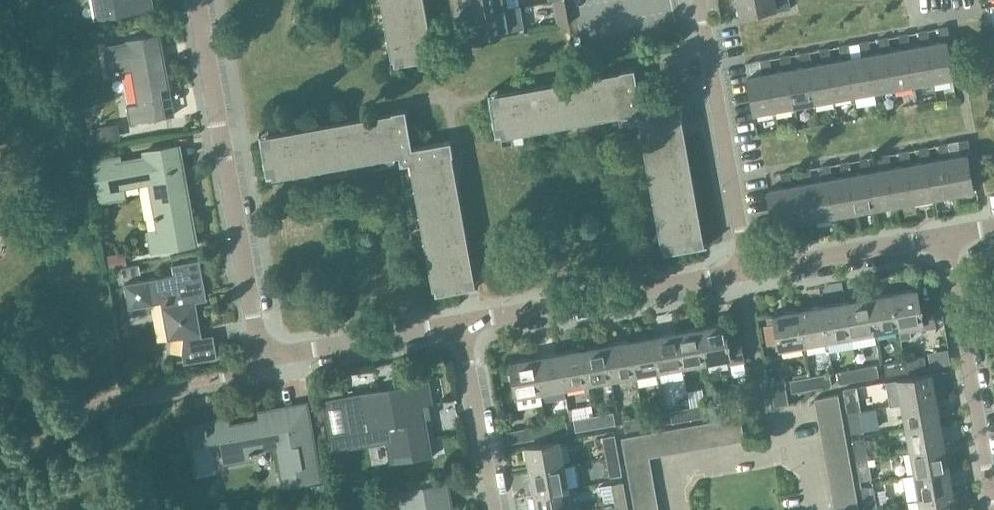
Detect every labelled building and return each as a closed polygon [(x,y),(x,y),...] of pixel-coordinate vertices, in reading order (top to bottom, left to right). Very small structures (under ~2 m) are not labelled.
[(96,18),(93,18),(93,19),(154,9),(152,0),(93,0),(96,18)] [(419,0),(384,0),(385,10),(382,10),(382,12),(388,11),(390,21),(387,21),(390,36),(386,37),(387,38),(393,37),(395,47),(392,47),(394,58),(393,58),(394,64),(430,58),(430,56),(429,56),(419,0)] [(476,14),(508,8),(507,8),(506,0),(473,0),(474,3),(463,5),(465,16),(476,14)] [(558,26),(569,24),(565,0),(554,0),(553,0),(558,26)] [(740,14),(775,7),(776,11),(791,8),(789,0),(781,0),(776,1),(775,0),(737,0),(740,14)] [(508,8),(476,14),(478,24),(467,26),(469,37),(525,28),(521,5),(507,8),(508,8)] [(941,41),(930,43),(927,44),(933,80),(953,77),(947,41),(950,40),(948,26),(938,27),(941,41)] [(921,45),(911,47),(907,47),(913,84),(933,80),(927,44),(930,43),(928,29),(918,31),(921,45)] [(161,46),(162,46),(160,33),(127,39),(127,42),(104,46),(109,75),(132,70),(138,103),(127,105),(130,122),(174,114),(174,113),(165,115),(160,88),(169,87),(163,55),(159,56),(157,47),(161,46)] [(901,48),(891,50),(887,51),(893,87),(913,84),(907,47),(911,47),(908,33),(899,34),(901,48)] [(881,52),(871,54),(867,54),(874,91),(893,87),(887,51),(891,50),(888,36),(879,38),(881,52)] [(862,55),(851,57),(847,58),(854,95),(874,91),(867,54),(871,54),(869,40),(859,42),(862,55)] [(842,59),(832,61),(827,62),(834,98),(854,95),(847,58),(851,57),(849,43),(839,45),(842,59)] [(822,62),(812,64),(807,65),(814,102),(834,98),(827,62),(832,61),(829,47),(820,49),(822,62)] [(802,66),(792,68),(787,69),(794,105),(814,102),(807,65),(812,64),(809,50),(800,52),(802,66)] [(783,70),(772,71),(768,72),(774,109),(794,105),(787,69),(792,68),(790,54),(780,56),(783,70)] [(768,72),(772,71),(770,58),(760,59),(763,73),(748,76),(754,112),(774,109),(768,72)] [(646,145),(643,146),(643,147),(649,146),(651,156),(648,156),(651,172),(647,172),(647,174),(654,172),(656,182),(653,183),(656,198),(652,199),(652,200),(659,199),(660,209),(658,209),(660,224),(657,225),(657,226),(663,225),(665,235),(662,236),(664,246),(663,247),(664,252),(700,246),(700,244),(699,244),(676,114),(682,113),(680,99),(641,106),(634,67),(620,70),(621,76),(491,99),(489,99),(496,135),(497,135),(497,134),(512,131),(512,128),(522,127),(523,133),(524,133),(523,129),(533,127),(533,125),(548,122),(549,128),(550,128),(550,124),(565,122),(564,119),(574,117),(575,124),(577,123),(576,120),(591,117),(591,114),(601,113),(602,119),(603,119),(603,115),(618,112),(617,110),(627,108),(630,122),(644,120),(646,130),(643,130),(646,145)] [(471,285),(447,155),(453,154),(451,140),(412,147),(406,108),(391,111),(393,117),(262,140),(261,140),(267,176),(273,175),(272,174),(283,172),(283,170),(293,168),(294,174),(295,174),(294,170),(310,168),(309,165),(319,163),(320,169),(321,169),(321,166),(336,163),(336,160),(345,158),(347,165),(348,164),(347,161),(362,158),(362,155),(372,153),(373,160),(374,160),(374,156),(389,153),(388,150),(398,149),(401,163),(415,161),(417,171),(414,171),(417,186),(414,187),(414,188),(420,187),(422,197),(419,198),(422,213),(418,213),(419,215),(425,214),(427,223),(424,224),(427,239),(423,240),(423,241),(430,240),(431,250),(429,250),(431,265),(428,266),(428,267),(434,266),(436,276),(433,277),(435,288),(436,293),(471,287),(471,285)] [(85,127),(87,143),(120,139),(118,122),(85,127)] [(961,154),(951,156),(947,157),(954,194),(974,190),(967,154),(971,154),(968,139),(959,141),(961,154)] [(941,158),(931,160),(927,160),(934,197),(954,194),(947,157),(951,156),(948,142),(939,144),(941,158)] [(176,147),(180,146),(180,145),(144,151),(145,157),(119,161),(118,156),(93,161),(101,201),(125,197),(123,187),(150,182),(158,230),(148,231),(152,252),(197,243),(187,185),(183,186),(176,147)] [(921,162),(911,163),(907,164),(914,201),(934,197),(927,160),(931,160),(929,146),(919,148),(921,162)] [(902,165),(892,167),(887,168),(894,204),(914,201),(907,164),(911,163),(909,150),(899,151),(902,165)] [(882,169),(872,170),(868,171),(874,208),(894,204),(887,168),(892,167),(889,153),(880,155),(882,169)] [(862,172),(852,174),(848,175),(854,211),(874,208),(868,171),(872,170),(869,157),(860,158),(862,172)] [(842,176),(832,178),(828,178),(834,215),(854,211),(848,175),(852,174),(850,160),(840,162),(842,176)] [(823,179),(812,181),(808,182),(814,219),(834,215),(828,178),(832,178),(830,164),(820,166),(823,179)] [(803,183),(793,185),(788,186),(795,222),(814,219),(808,182),(812,181),(810,167),(800,169),(803,183)] [(788,186),(793,185),(790,171),(781,173),(783,186),(768,189),(775,226),(795,222),(788,186)] [(108,255),(110,266),(126,264),(124,252),(108,255)] [(163,307),(169,338),(184,335),(183,352),(186,351),(216,346),(214,334),(201,336),(195,301),(194,301),(193,293),(206,291),(200,259),(173,264),(174,274),(125,283),(129,308),(154,303),(154,301),(165,299),(166,306),(163,307)] [(917,288),(892,293),(899,327),(898,327),(900,339),(911,337),(909,325),(921,323),(922,328),(936,325),(932,305),(923,307),(922,305),(920,305),(917,288)] [(892,293),(869,297),(875,331),(898,327),(899,327),(892,293)] [(869,297),(845,301),(851,335),(875,331),(869,297)] [(845,301),(821,305),(828,340),(851,335),(845,301)] [(821,305),(798,310),(804,344),(828,340),(821,305)] [(804,344),(798,310),(774,314),(780,348),(804,344)] [(724,323),(700,327),(707,362),(730,357),(731,362),(744,360),(740,338),(727,340),(724,323)] [(700,327),(677,331),(683,366),(707,362),(700,327)] [(677,331),(653,336),(659,370),(683,366),(677,331)] [(653,336),(629,340),(635,374),(659,370),(653,336)] [(629,340),(605,344),(612,379),(635,374),(629,340)] [(605,344),(582,349),(588,383),(612,379),(605,344)] [(216,346),(186,351),(188,362),(218,357),(216,346)] [(582,349),(558,353),(564,387),(588,383),(582,349)] [(558,353),(534,357),(540,392),(564,387),(558,353)] [(924,356),(905,359),(907,371),(926,368),(924,356)] [(540,392),(534,357),(510,362),(517,396),(540,392)] [(907,371),(905,359),(885,363),(887,375),(907,371)] [(877,364),(857,368),(859,380),(879,376),(877,364)] [(859,380),(857,368),(838,371),(840,383),(859,380)] [(830,373),(810,376),(812,388),(832,384),(830,373)] [(898,379),(902,403),(936,396),(932,373),(898,379)] [(812,388),(810,376),(790,380),(792,391),(812,388)] [(387,426),(393,460),(414,457),(414,459),(433,455),(424,405),(433,403),(429,380),(400,385),(403,400),(374,405),(371,391),(323,399),(329,436),(387,426)] [(788,403),(785,381),(771,383),(775,406),(788,403)] [(844,393),(848,413),(859,411),(856,391),(844,393)] [(815,399),(817,411),(841,407),(838,394),(815,399)] [(902,403),(906,426),(940,420),(936,396),(902,403)] [(717,402),(720,413),(739,410),(737,398),(717,402)] [(225,463),(252,458),(251,454),(258,452),(257,446),(277,443),(284,485),(321,479),(307,402),(305,403),(306,406),(271,413),(272,419),(261,421),(259,405),(258,405),(261,421),(230,426),(229,417),(206,421),(207,425),(205,426),(206,434),(216,432),(216,429),(219,428),(225,463)] [(710,403),(690,407),(692,418),(712,415),(710,403)] [(692,418),(690,407),(670,410),(672,422),(692,418)] [(817,411),(819,423),(843,418),(841,407),(817,411)] [(859,411),(848,413),(851,433),(863,431),(859,411)] [(613,412),(594,415),(596,427),(615,423),(613,412)] [(662,412),(643,415),(645,427),(664,423),(662,412)] [(596,427),(594,415),(574,419),(576,431),(596,427)] [(645,427),(643,415),(623,419),(625,430),(645,427)] [(740,416),(728,418),(732,442),(745,440),(740,416)] [(728,418),(716,420),(721,444),(732,442),(728,418)] [(819,423),(821,434),(845,430),(843,418),(819,423)] [(566,420),(547,424),(549,435),(568,432),(566,420)] [(716,420),(704,422),(709,446),(721,444),(716,420)] [(906,426),(910,450),(945,444),(940,420),(906,426)] [(704,422),(693,425),(697,448),(709,446),(704,422)] [(549,435),(547,424),(527,427),(529,439),(549,435)] [(693,425),(681,427),(685,450),(697,448),(693,425)] [(681,427),(669,429),(673,452),(685,450),(681,427)] [(669,429),(657,431),(661,455),(673,452),(669,429)] [(821,434),(823,446),(847,442),(845,430),(821,434)] [(657,431),(645,433),(649,457),(661,455),(657,431)] [(621,437),(626,461),(649,457),(645,433),(621,437)] [(603,437),(607,456),(619,454),(615,434),(603,437)] [(853,441),(856,460),(868,458),(864,439),(853,441)] [(526,446),(530,470),(564,463),(560,440),(526,446)] [(823,446),(825,458),(849,454),(847,442),(823,446)] [(910,450),(915,474),(949,468),(945,444),(910,450)] [(619,454),(607,456),(610,476),(622,474),(619,454)] [(825,458),(827,470),(851,466),(849,454),(825,458)] [(626,461),(628,473),(652,469),(649,457),(626,461)] [(868,458),(856,460),(860,480),(872,478),(868,458)] [(530,470),(534,493),(568,487),(564,463),(530,470)] [(827,470),(830,482),(853,477),(851,466),(827,470)] [(915,474),(919,498),(953,491),(949,468),(915,474)] [(628,473),(630,485),(654,480),(652,469),(628,473)] [(830,482),(832,493),(855,489),(853,477),(830,482)] [(630,485),(632,496),(656,492),(654,480),(630,485)] [(612,484),(615,504),(627,501),(623,482),(612,484)] [(440,509),(452,508),(448,483),(396,492),(400,509),(440,509)] [(861,488),(865,507),(877,505),(873,486),(861,488)] [(537,509),(573,509),(568,487),(534,493),(537,509)] [(832,493),(834,505),(858,501),(855,489),(832,493)] [(921,509),(957,509),(953,491),(919,498),(921,509)] [(632,496),(634,508),(658,504),(656,492),(632,496)] [(615,504),(616,509),(629,509),(627,501),(615,504)] [(835,509),(859,509),(858,501),(834,505),(835,509)]
